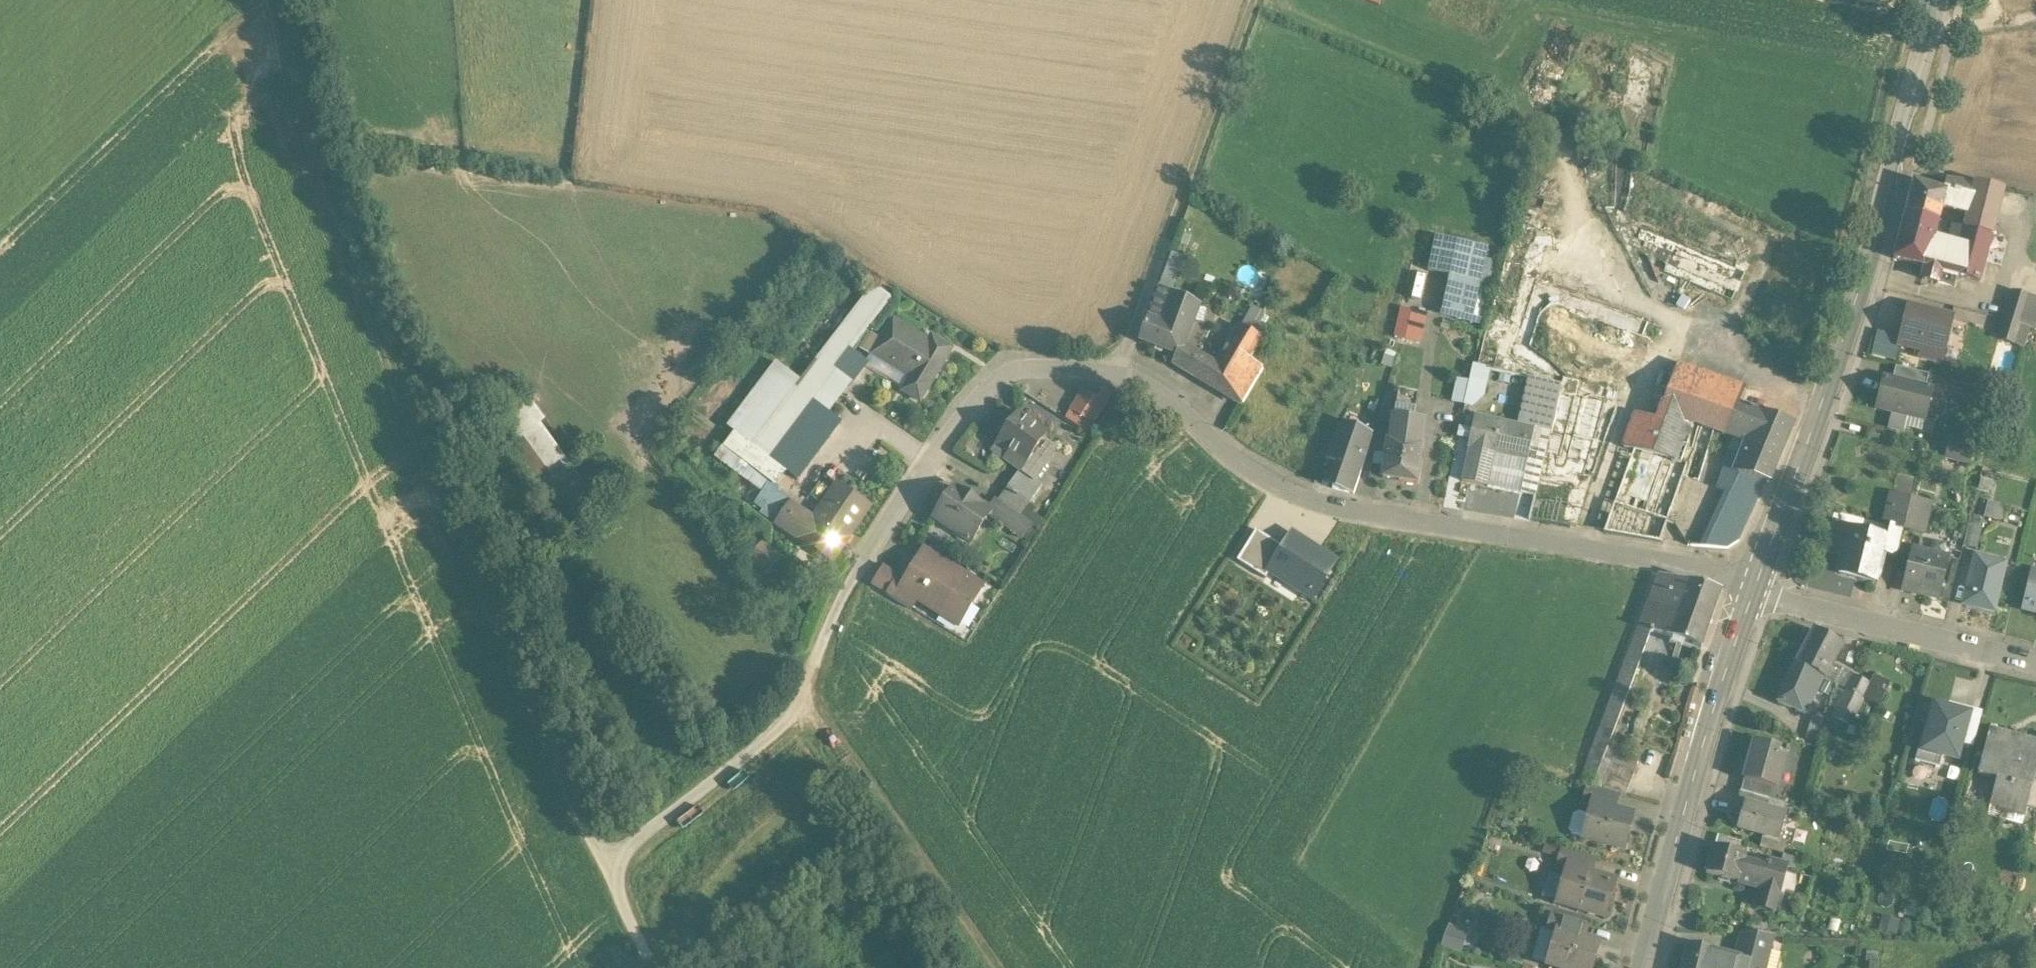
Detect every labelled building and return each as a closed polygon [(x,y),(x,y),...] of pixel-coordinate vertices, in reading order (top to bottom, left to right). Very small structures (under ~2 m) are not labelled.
[(1649,173),(1614,158),(1597,202),(1626,213),(1639,247),(1738,288),(1756,249),(1652,205),(1649,173)] [(1943,193),(1914,183),(1915,183),(1913,182),(1905,214),(1937,223),(1941,209),(1945,194),(1943,193)] [(1975,187),(1946,182),(1943,193),(1945,194),(1941,209),(1969,215),(1969,213),(1972,201),(1975,187)] [(1563,193),(1527,183),(1487,326),(1499,329),(1487,370),(1490,370),(1509,375),(1518,342),(1532,347),(1546,302),(1550,286),(1541,283),(1563,193)] [(2001,192),(1975,187),(1972,201),(1997,208),(2001,192)] [(1997,208),(1972,201),(1969,213),(1994,220),(1997,208)] [(1994,220),(1969,213),(1969,215),(1965,230),(1990,236),(1994,220)] [(1937,223),(1905,214),(1893,260),(1924,269),(1926,269),(1940,273),(1953,276),(1961,247),(1937,241),(1936,244),(1932,244),(1937,223)] [(1990,236),(1965,230),(1961,247),(1953,276),(1979,283),(1990,236)] [(1428,272),(1449,277),(1479,284),(1487,250),(1436,238),(1428,272)] [(1158,288),(1159,289),(1159,288),(1169,293),(1183,255),(1172,251),(1158,288)] [(1926,269),(1924,269),(1921,280),(1937,284),(1940,273),(1926,269)] [(1479,284),(1449,277),(1441,311),(1472,318),(1479,284)] [(1647,319),(1550,286),(1546,302),(1642,338),(1647,319)] [(802,383),(752,449),(785,474),(797,483),(840,425),(831,418),(813,405),(838,372),(857,385),(865,372),(847,360),(891,301),(874,288),(802,383)] [(1169,293),(1159,288),(1159,289),(1148,318),(1138,342),(1175,357),(1176,357),(1183,347),(1198,306),(1169,293)] [(2029,300),(2011,295),(2003,321),(2021,326),(2029,300)] [(2029,300),(2021,326),(2030,328),(2030,329),(2035,331),(2035,302),(2029,300)] [(1256,308),(1243,329),(1253,336),(1265,314),(1256,308)] [(1950,320),(1909,310),(1900,345),(1923,351),(1941,355),(1950,320)] [(2021,326),(2003,321),(1998,338),(2024,347),(2030,329),(2030,328),(2021,326)] [(928,343),(893,322),(873,356),(910,379),(903,393),(920,403),(952,350),(931,338),(928,343)] [(1423,332),(1401,326),(1397,339),(1419,346),(1423,332)] [(1243,329),(1220,367),(1213,363),(1209,368),(1201,382),(1241,406),(1248,395),(1263,370),(1258,366),(1247,360),(1261,340),(1253,336),(1243,329)] [(1199,355),(1183,347),(1176,357),(1175,357),(1172,365),(1190,375),(1198,361),(1199,355)] [(1941,355),(1923,351),(1921,359),(1939,363),(1941,355)] [(1213,363),(1199,355),(1198,361),(1190,375),(1201,382),(1209,368),(1213,363)] [(775,487),(785,474),(752,449),(802,383),(778,365),(718,444),(775,487)] [(1745,390),(1676,365),(1661,411),(1653,408),(1649,419),(1635,414),(1623,449),(1620,457),(1630,460),(1603,534),(1659,543),(1682,478),(1698,483),(1714,430),(1702,427),(1704,422),(1718,427),(1718,426),(1727,403),(1738,407),(1745,390)] [(1485,399),(1490,370),(1487,370),(1473,367),(1469,383),(1456,380),(1451,405),(1473,410),(1485,399)] [(1928,376),(1895,368),(1892,382),(1925,390),(1928,376)] [(813,405),(831,418),(857,385),(838,372),(813,405)] [(1541,471),(1560,386),(1529,379),(1517,427),(1533,430),(1527,462),(1494,456),(1487,488),(1519,495),(1525,467),(1541,471)] [(1616,388),(1563,379),(1556,409),(1552,433),(1550,433),(1541,471),(1535,498),(1534,498),(1529,521),(1576,528),(1617,406),(1616,388)] [(1892,382),(1884,380),(1877,409),(1891,413),(1907,417),(1924,420),(1931,391),(1925,390),(1892,382)] [(1097,402),(1082,392),(1070,411),(1092,426),(1112,396),(1104,391),(1097,402)] [(1419,397),(1390,393),(1381,418),(1393,419),(1415,422),(1419,397)] [(1738,407),(1727,403),(1718,426),(1736,433),(1750,438),(1743,458),(1775,469),(1793,427),(1738,407)] [(1158,422),(1147,412),(1137,424),(1148,434),(1158,422)] [(1907,417),(1891,413),(1887,428),(1904,432),(1907,417)] [(1047,436),(1017,415),(1010,425),(1005,422),(996,435),(1001,438),(997,445),(1009,454),(1004,461),(1021,473),(1047,436)] [(1517,427),(1474,417),(1467,449),(1469,450),(1462,483),(1487,488),(1494,456),(1527,462),(1533,430),(1517,427)] [(1415,422),(1393,419),(1389,443),(1420,448),(1424,424),(1415,422)] [(594,499),(538,422),(520,434),(554,480),(541,488),(564,520),(594,499)] [(1372,436),(1341,423),(1326,459),(1333,462),(1340,465),(1332,489),(1354,494),(1364,464),(1372,436)] [(1736,433),(1722,470),(1737,474),(1737,473),(1743,458),(1750,438),(1736,433)] [(1056,447),(1046,439),(1021,473),(1033,481),(1056,447)] [(1975,447),(1949,441),(1944,459),(1970,465),(1975,447)] [(1389,443),(1387,443),(1382,479),(1415,484),(1420,448),(1389,443)] [(1775,469),(1743,458),(1737,473),(1766,483),(1769,483),(1775,469)] [(1541,471),(1525,467),(1519,495),(1534,498),(1535,498),(1541,471)] [(1737,473),(1737,474),(1722,470),(1696,547),(1727,550),(1738,542),(1766,483),(1737,473)] [(1894,490),(1912,495),(1918,477),(1899,471),(1894,490)] [(1018,473),(1008,488),(1029,503),(1040,488),(1018,473)] [(1029,503),(1008,488),(997,503),(1019,518),(1029,503)] [(838,489),(814,523),(791,508),(777,527),(831,563),(868,509),(838,489)] [(991,513),(954,489),(934,519),(971,543),(991,513)] [(1889,527),(1904,530),(1910,505),(1910,501),(1887,495),(1880,525),(1889,527)] [(2004,506),(1987,502),(1983,518),(2001,522),(2004,506)] [(1020,519),(997,503),(991,513),(1012,529),(1020,519)] [(1910,505),(1904,530),(1922,534),(1928,509),(1910,505)] [(1011,532),(1021,539),(1029,526),(1020,519),(1012,529),(1011,532)] [(1983,522),(1970,519),(1963,547),(1977,550),(1983,522)] [(1886,538),(1835,525),(1828,554),(1842,557),(1838,572),(1877,581),(1884,555),(1888,538),(1886,538)] [(1904,530),(1889,527),(1886,538),(1888,538),(1884,555),(1897,558),(1904,530)] [(1283,548),(1256,531),(1237,561),(1265,579),(1269,572),(1268,572),(1283,548)] [(1336,562),(1292,534),(1283,548),(1268,572),(1269,572),(1312,599),(1336,562)] [(746,557),(764,573),(779,556),(761,540),(746,557)] [(1947,559),(1912,550),(1903,590),(1938,599),(1947,559)] [(965,578),(924,553),(902,587),(901,591),(917,601),(942,616),(965,578)] [(2002,563),(1975,557),(1963,605),(1994,613),(2001,581),(1997,580),(2002,563)] [(2035,613),(2035,575),(2033,575),(2024,610),(2035,613)] [(1689,583),(1658,576),(1639,627),(1651,631),(1701,648),(1721,592),(1689,583)] [(965,578),(942,616),(959,627),(982,589),(965,578)] [(917,601),(901,591),(902,587),(896,583),(887,597),(910,611),(917,601)] [(1651,631),(1639,627),(1600,729),(1613,732),(1651,631)] [(1842,646),(1813,630),(1796,665),(1823,680),(1834,686),(1843,672),(1832,665),(1842,646)] [(1796,665),(1794,664),(1777,703),(1805,715),(1823,680),(1796,665)] [(1853,676),(1843,672),(1834,686),(1833,688),(1844,694),(1853,676)] [(1870,685),(1853,676),(1844,694),(1832,718),(1849,726),(1870,685)] [(1943,757),(1956,761),(1969,718),(1936,708),(1930,730),(1924,751),(1943,757)] [(1980,721),(1969,718),(1961,744),(1973,748),(1980,721)] [(1823,727),(1799,719),(1795,731),(1819,739),(1823,727)] [(1924,728),(1915,762),(1940,768),(1943,757),(1924,751),(1930,730),(1924,728)] [(1613,732),(1600,729),(1579,784),(1588,787),(1600,790),(1610,764),(1615,752),(1607,749),(1609,743),(1613,732)] [(1989,733),(1977,776),(1996,781),(1990,806),(2024,815),(2027,807),(2033,781),(2035,772),(2035,746),(1989,733)] [(1789,752),(1753,742),(1743,781),(1777,790),(1786,756),(1787,756),(1789,752)] [(1615,752),(1610,764),(1612,765),(1634,774),(1642,754),(1609,743),(1607,749),(1615,752)] [(1634,774),(1612,765),(1603,787),(1625,797),(1634,774)] [(1777,790),(1743,781),(1740,793),(1768,800),(1774,802),(1777,790)] [(2027,807),(2035,810),(2035,782),(2033,781),(2027,807)] [(1600,790),(1588,787),(1584,804),(1591,806),(1591,805),(1613,810),(1617,795),(1600,790)] [(1768,800),(1740,793),(1737,804),(1765,812),(1768,800)] [(1765,812),(1737,804),(1734,816),(1741,818),(1738,829),(1779,840),(1785,817),(1765,812)] [(1613,810),(1591,805),(1591,806),(1588,816),(1582,840),(1623,850),(1632,815),(1613,810)] [(1578,813),(1572,816),(1568,831),(1572,837),(1582,840),(1588,816),(1578,813)] [(1741,843),(1717,836),(1714,848),(1738,855),(1741,843)] [(1714,848),(1713,848),(1706,875),(1738,883),(1738,884),(1762,890),(1765,891),(1770,869),(1767,868),(1744,861),(1745,857),(1738,855),(1714,848)] [(1595,859),(1563,850),(1557,867),(1566,870),(1567,868),(1590,875),(1595,859)] [(1785,868),(1770,864),(1769,866),(1768,866),(1767,868),(1770,869),(1765,891),(1762,890),(1757,908),(1773,912),(1785,868)] [(1590,875),(1567,868),(1566,870),(1557,904),(1604,918),(1614,882),(1590,875)] [(1587,925),(1552,915),(1547,932),(1556,935),(1557,934),(1582,941),(1583,940),(1587,925)] [(1446,923),(1441,946),(1463,951),(1468,927),(1446,923)] [(1768,926),(1751,923),(1749,935),(1765,936),(1767,927),(1768,926)] [(1557,934),(1556,935),(1548,965),(1557,967),(1590,967),(1597,945),(1583,940),(1582,941),(1557,934)] [(1741,935),(1741,938),(1735,958),(1739,959),(1737,967),(1765,967),(1773,936),(1765,936),(1749,935),(1741,935)] [(1686,944),(1680,967),(1737,967),(1739,959),(1735,958),(1686,944)]
